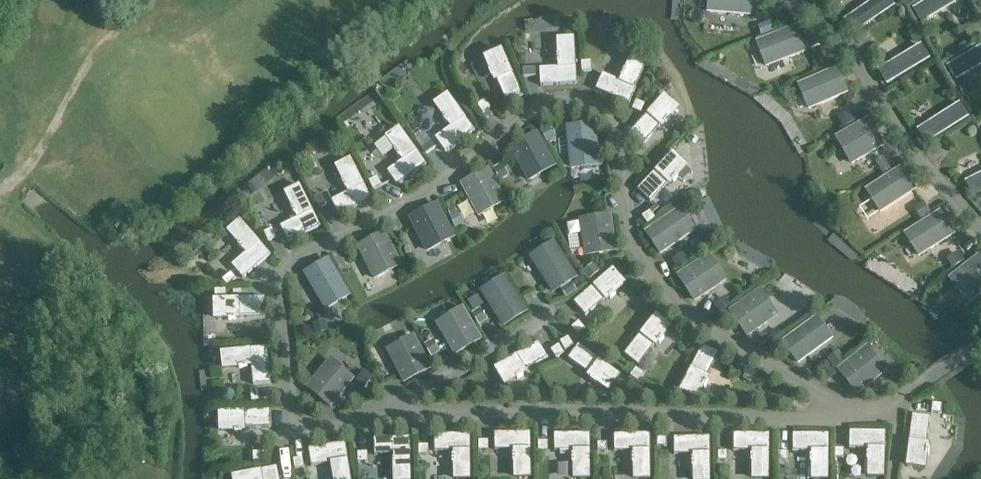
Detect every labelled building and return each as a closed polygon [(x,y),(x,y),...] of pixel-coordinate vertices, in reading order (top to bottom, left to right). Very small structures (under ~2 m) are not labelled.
[(749,15),(750,0),(710,0),(709,11),(749,15)] [(845,20),(856,36),(897,7),(892,0),(874,0),(845,20)] [(918,0),(903,0),(909,8),(919,1),(918,0)] [(914,9),(923,25),(965,0),(929,0),(914,9)] [(775,32),(772,24),(759,29),(762,37),(775,32)] [(766,67),(804,52),(795,27),(756,43),(766,67)] [(909,34),(916,47),(926,41),(918,28),(909,34)] [(809,49),(819,45),(816,36),(805,40),(809,49)] [(563,64),(541,66),(543,86),(582,83),(579,37),(561,38),(563,64)] [(922,43),(878,69),(887,84),(931,59),(922,43)] [(947,66),(956,81),(980,67),(980,46),(947,66)] [(488,55),(509,100),(524,93),(502,48),(488,55)] [(498,105),(507,100),(485,54),(475,59),(498,105)] [(628,104),(646,63),(631,57),(625,71),(623,70),(619,77),(622,78),(620,82),(601,74),(594,90),(628,104)] [(582,71),(592,71),(592,61),(582,61),(582,71)] [(809,109),(846,94),(835,70),(799,85),(809,109)] [(964,98),(974,92),(967,80),(958,86),(964,98)] [(475,130),(451,92),(437,101),(445,114),(443,115),(448,122),(450,121),(452,124),(435,135),(445,150),(475,130)] [(664,95),(631,132),(644,143),(677,106),(664,95)] [(491,107),(485,99),(477,105),(483,113),(491,107)] [(642,113),(645,104),(636,100),(633,109),(642,113)] [(961,103),(917,128),(926,144),(970,119),(961,103)] [(856,123),(851,113),(839,120),(844,129),(856,123)] [(837,138),(852,163),(883,145),(868,120),(837,138)] [(568,127),(572,167),(598,165),(594,125),(568,127)] [(555,138),(549,126),(540,131),(547,142),(555,138)] [(427,164),(401,127),(387,137),(396,149),(394,150),(399,157),(401,156),(403,159),(387,171),(397,185),(427,164)] [(537,134),(511,148),(529,180),(554,165),(537,134)] [(436,147),(431,140),(421,147),(426,154),(436,147)] [(671,151),(638,188),(651,200),(684,163),(671,151)] [(372,197),(351,158),(337,165),(344,178),(342,179),(346,187),(348,186),(350,189),(331,199),(339,214),(372,197)] [(892,171),(885,159),(876,164),(884,176),(892,171)] [(508,176),(502,164),(494,169),(500,181),(508,176)] [(879,213),(914,190),(899,168),(865,190),(879,213)] [(486,169),(461,183),(478,214),(503,200),(486,169)] [(965,181),(973,197),(980,193),(980,173),(965,181)] [(378,176),(369,180),(373,189),(382,185),(378,176)] [(321,226),(301,186),(286,193),(293,206),(291,207),(295,215),(297,214),(299,217),(281,226),(288,242),(321,226)] [(322,194),(315,197),(320,207),(326,204),(322,194)] [(932,213),(924,201),(914,207),(922,219),(932,213)] [(437,202),(409,217),(427,252),(455,237),(437,202)] [(681,207),(645,232),(660,254),(696,229),(681,207)] [(647,225),(655,219),(650,210),(641,217),(647,225)] [(456,227),(464,223),(458,212),(450,216),(456,227)] [(918,257),(953,235),(939,213),(904,235),(918,257)] [(585,256),(616,251),(611,215),(580,219),(585,256)] [(271,254),(242,221),(229,231),(239,243),(237,244),(243,250),(245,249),(247,252),(232,265),(243,278),(271,254)] [(271,229),(263,233),(267,241),(275,237),(271,229)] [(385,231),(357,246),(374,279),(402,265),(385,231)] [(554,240),(529,256),(553,294),(561,289),(571,283),(578,278),(554,240)] [(965,261),(959,251),(947,259),(953,268),(965,261)] [(689,261),(683,252),(672,260),(678,269),(689,261)] [(680,275),(696,299),(726,279),(710,255),(680,275)] [(329,258),(304,273),(325,310),(351,295),(329,258)] [(968,303),(980,293),(980,262),(978,258),(950,280),(968,303)] [(591,279),(600,270),(593,263),(583,273),(589,280),(591,279)] [(627,285),(613,268),(575,302),(587,315),(605,299),(607,302),(627,285)] [(230,273),(222,280),(226,285),(235,278),(230,273)] [(504,274),(479,290),(504,328),(528,312),(504,274)] [(571,283),(561,289),(565,295),(574,289),(571,283)] [(748,335),(777,316),(761,291),(732,311),(748,335)] [(731,304),(724,296),(713,303),(719,312),(731,304)] [(214,316),(264,314),(263,298),(213,300),(214,316)] [(436,322),(455,355),(482,339),(464,307),(436,322)] [(480,309),(472,314),(479,326),(487,320),(480,309)] [(673,326),(655,313),(626,355),(640,365),(654,345),(658,347),(673,326)] [(782,342),(798,363),(833,338),(817,316),(782,342)] [(315,333),(328,330),(325,320),(313,323),(315,333)] [(585,328),(579,320),(571,327),(578,334),(585,328)] [(784,336),(778,328),(767,337),(773,345),(784,336)] [(386,349),(404,383),(431,368),(414,334),(386,349)] [(574,344),(569,336),(560,341),(565,350),(574,344)] [(432,341),(425,345),(431,356),(439,352),(432,341)] [(538,342),(494,366),(504,385),(527,372),(526,369),(547,357),(538,342)] [(564,352),(559,344),(551,349),(555,357),(564,352)] [(267,345),(222,351),(224,367),(239,365),(240,367),(248,366),(248,364),(251,363),(254,384),(271,381),(267,345)] [(702,345),(680,391),(700,400),(711,376),(708,375),(718,353),(702,345)] [(606,394),(620,377),(579,346),(568,360),(588,375),(585,378),(606,394)] [(867,348),(839,370),(858,393),(885,371),(867,348)] [(828,359),(834,368),(845,360),(838,351),(828,359)] [(331,407),(354,378),(330,358),(307,387),(331,407)] [(824,382),(836,374),(831,365),(819,373),(824,382)] [(637,367),(631,374),(638,381),(644,373),(637,367)] [(744,376),(753,381),(758,372),(749,367),(744,376)] [(366,387),(374,376),(366,369),(357,380),(366,387)] [(259,401),(259,389),(251,390),(251,401),(259,401)] [(933,403),(931,413),(941,414),(942,404),(933,403)] [(221,429),(271,427),(271,411),(221,413),(221,429)] [(912,415),(906,466),(924,468),(930,418),(912,415)] [(886,431),(852,431),(850,431),(849,450),(852,450),(870,450),(870,454),(868,454),(867,460),(870,460),(869,476),(885,476),(886,431)] [(531,432),(495,433),(495,449),(514,448),(514,449),(514,453),(513,453),(513,462),(514,462),(514,478),(531,477),(531,448),(531,447),(531,432)] [(435,434),(435,451),(453,451),(453,455),(452,455),(452,463),(453,464),(453,478),(471,478),(471,449),(471,433),(435,434)] [(590,433),(555,433),(555,449),(573,450),(573,454),(572,454),(572,463),(573,463),(573,478),(591,478),(590,448),(591,448),(590,433)] [(734,433),(734,442),(734,450),(752,450),(752,454),(751,454),(751,463),(752,462),(752,478),(769,478),(769,449),(770,449),(769,434),(734,433)] [(615,434),(615,438),(615,451),(633,450),(633,451),(633,455),(632,455),(632,464),(634,464),(634,478),(651,478),(651,449),(650,434),(615,434)] [(794,434),(793,440),(793,451),(811,451),(811,455),(810,455),(810,464),(811,464),(811,478),(829,478),(829,450),(829,449),(829,434),(794,434)] [(375,438),(375,454),(394,454),(394,453),(394,458),(393,458),(393,467),(394,467),(395,478),(411,478),(410,452),(410,437),(375,438)] [(657,437),(657,446),(667,446),(667,437),(657,437)] [(674,437),(675,453),(693,453),(693,454),(693,458),(692,458),(692,467),(693,467),(694,478),(710,478),(710,453),(710,452),(710,437),(674,437)] [(479,450),(489,450),(489,440),(479,440),(479,450)] [(334,478),(352,478),(346,441),(310,447),(312,465),(331,462),(334,478)] [(548,451),(548,441),(538,441),(538,451),(548,451)] [(607,451),(607,442),(598,442),(598,451),(607,451)] [(429,444),(419,444),(419,454),(429,453),(429,444)] [(834,458),(840,458),(844,458),(845,448),(840,448),(835,448),(834,458)] [(719,459),(728,459),(728,450),(719,450),(719,459)] [(779,460),(788,460),(788,451),(779,451),(779,460)] [(263,462),(263,452),(253,452),(253,462),(263,462)] [(368,462),(368,452),(358,452),(358,462),(368,462)] [(305,467),(303,457),(293,459),(294,469),(305,467)] [(234,475),(234,478),(280,478),(277,466),(234,475)]
